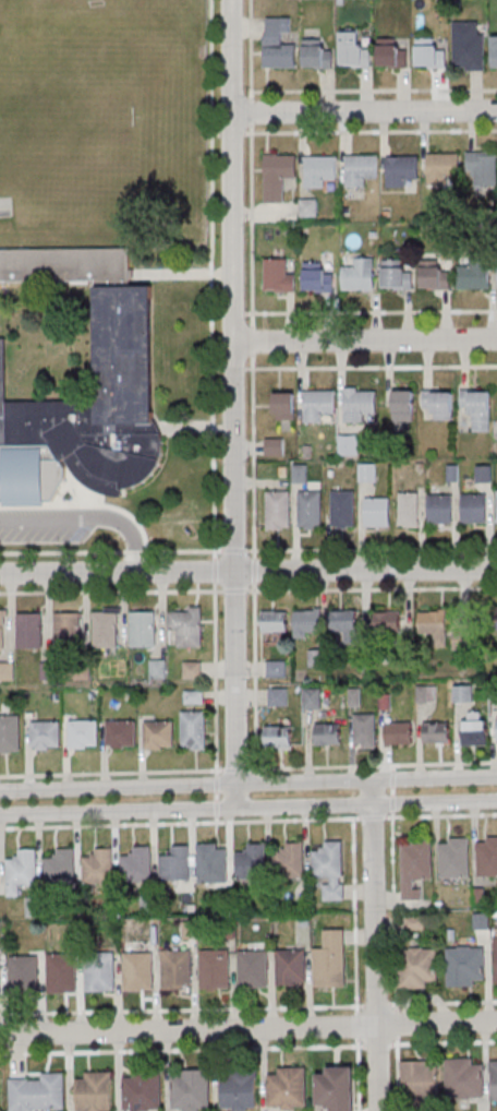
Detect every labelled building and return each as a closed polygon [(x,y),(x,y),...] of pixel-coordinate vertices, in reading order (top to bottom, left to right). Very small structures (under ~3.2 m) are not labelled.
[(264,68),(296,68),(296,45),(287,45),(287,17),(264,17),(264,68)] [(485,70),(485,32),(476,32),(476,21),(453,21),(453,70),(485,70)] [(360,30),(340,30),(340,66),(370,66),(370,44),(360,44),(360,30)] [(398,38),(378,38),(378,67),(408,67),(408,48),(398,48),(398,38)] [(416,67),(446,67),(446,46),(435,46),(435,38),(416,38),(416,67)] [(303,68),(333,67),(333,48),(322,48),(322,39),(303,39),(303,68)] [(467,185),(496,185),(496,151),(467,151),(467,185)] [(427,185),(448,185),(448,175),(460,175),(460,153),(427,153),(427,185)] [(297,154),(265,154),(265,202),(285,202),(285,178),(297,178),(297,154)] [(345,188),(366,188),(366,178),(378,178),(378,155),(345,155),(345,188)] [(408,187),(408,177),(419,177),(419,155),(387,155),(387,187),(408,187)] [(337,156),(305,156),(305,188),(326,188),(326,179),(337,179),(337,156)] [(301,216),(317,216),(317,199),(301,199),(301,216)] [(153,284),(130,284),(130,275),(130,247),(0,248),(0,279),(95,279),(95,398),(5,398),(5,337),(0,337),(0,503),(52,503),(65,479),(65,469),(62,461),(65,458),(73,474),(93,489),(107,494),(120,495),(121,487),(133,488),(155,471),(161,459),(163,445),(162,433),(160,428),(157,421),(154,421),(153,284)] [(287,269),(287,258),(265,258),(265,291),(295,291),(295,269),(287,269)] [(374,289),(374,258),(353,258),(353,267),(342,267),(342,289),(374,289)] [(459,267),(459,288),(489,288),(489,258),(469,258),(469,267),(459,267)] [(413,289),(413,269),(402,269),(402,260),(382,260),(382,289),(413,289)] [(421,289),(450,289),(450,270),(440,270),(440,260),(421,260),(421,289)] [(304,290),(334,290),(334,272),(324,272),(324,262),(304,262),(304,290)] [(344,389),(344,424),(365,424),(365,415),(377,415),(377,389),(344,389)] [(471,410),(471,432),(492,432),(492,390),(460,390),(460,410),(471,410)] [(275,420),(295,420),(295,391),(275,391),(275,420)] [(336,391),(304,391),(304,424),(324,424),(324,415),(336,415),(336,391)] [(393,391),(393,424),(414,424),(414,391),(393,391)] [(453,420),(453,391),(422,391),(422,410),(433,410),(433,420),(453,420)] [(340,455),(358,455),(358,435),(340,435),(340,455)] [(284,438),(265,438),(265,455),(284,455),(284,438)] [(292,464),(292,483),(306,483),(306,464),(292,464)] [(361,464),(360,480),(375,480),(376,465),(361,464)] [(476,465),(476,482),(493,482),(493,465),(476,465)] [(331,490),(331,528),(355,528),(355,490),(331,490)] [(289,491),(266,491),(266,530),(289,530),(289,491)] [(299,529),(322,529),(322,491),(299,491),(299,529)] [(399,526),(419,526),(419,492),(399,492),(399,526)] [(462,522),(487,522),(487,493),(462,493),(462,522)] [(453,494),(428,494),(428,523),(453,523),(453,494)] [(364,527),(390,527),(390,497),(364,497),(364,527)] [(202,647),(202,606),(170,606),(170,630),(180,630),(180,647),(202,647)] [(119,609),(93,609),(93,648),(119,648),(119,609)] [(294,609),(294,633),(322,633),(322,609),(294,609)] [(447,647),(447,609),(420,609),(420,633),(432,633),(432,647),(447,647)] [(287,610),(262,610),(262,642),(287,642),(287,610)] [(332,610),(332,636),(357,636),(357,610),(332,610)] [(130,647),(156,647),(156,611),(130,611),(130,647)] [(374,611),(374,632),(401,632),(401,611),(374,611)] [(43,648),(43,612),(17,612),(17,648),(43,648)] [(55,613),(55,651),(82,651),(82,613),(55,613)] [(454,648),(478,648),(478,629),(454,629),(454,648)] [(166,659),(150,659),(150,678),(166,678),(166,659)] [(15,660),(0,660),(0,680),(15,680),(15,660)] [(201,661),(183,661),(183,677),(201,677),(201,661)] [(454,685),(454,702),(473,702),(473,685),(454,685)] [(304,708),(322,708),(322,688),(304,688),(304,708)] [(184,703),(204,703),(204,690),(184,690),(184,703)] [(181,749),(206,749),(206,710),(181,710),(181,749)] [(463,745),(487,745),(487,711),(463,711),(463,745)] [(354,747),(376,747),(376,713),(354,713),(354,747)] [(0,714),(0,752),(21,752),(21,714),(0,714)] [(60,720),(31,720),(31,749),(60,749),(60,720)] [(98,748),(98,720),(69,720),(69,748),(98,748)] [(136,720),(106,720),(106,748),(136,748),(136,720)] [(173,720),(143,720),(143,749),(173,749),(173,720)] [(413,721),(385,721),(385,744),(413,744),(413,721)] [(450,743),(450,721),(423,721),(423,743),(450,743)] [(341,723),(316,723),(316,744),(341,744),(341,723)] [(291,749),(291,727),(266,726),(265,748),(291,749)] [(477,837),(477,875),(496,875),(496,837),(477,837)] [(470,877),(470,838),(440,838),(440,877),(470,877)] [(402,841),(402,899),(422,899),(422,880),(433,880),(433,840),(402,841)] [(313,851),(313,877),(324,877),(324,900),(344,900),(343,841),(322,841),(322,851),(313,851)] [(228,883),(228,843),(197,843),(197,883),(228,883)] [(265,843),(245,843),(245,852),(236,852),(236,878),(265,878),(265,843)] [(304,843),(275,843),(275,877),(304,877),(304,843)] [(159,856),(159,881),(190,881),(190,845),(170,845),(170,856),(159,856)] [(122,856),(122,881),(151,881),(151,846),(132,846),(132,856),(122,856)] [(7,860),(8,896),(18,896),(18,884),(37,884),(37,848),(17,848),(17,860),(7,860)] [(56,858),(45,858),(45,881),(76,881),(76,848),(56,848),(56,858)] [(113,848),(93,848),(93,858),(83,858),(83,883),(113,883),(113,848)] [(324,949),(314,949),(314,987),(345,987),(345,930),(324,930),(324,949)] [(437,948),(400,949),(400,988),(438,987),(437,948)] [(485,983),(485,948),(447,948),(447,983),(485,983)] [(163,989),(191,989),(191,950),(163,950),(163,989)] [(200,990),(229,990),(229,950),(200,950),(200,990)] [(306,986),(306,950),(277,950),(277,986),(306,986)] [(267,952),(238,952),(239,989),(268,989),(267,952)] [(77,993),(77,953),(47,953),(47,993),(77,993)] [(153,990),(153,953),(124,953),(124,990),(153,990)] [(38,987),(39,955),(10,955),(9,987),(38,987)] [(115,959),(86,959),(86,991),(115,991),(115,959)] [(484,1098),(484,1060),(446,1060),(446,1098),(484,1098)] [(401,1061),(401,1099),(438,1099),(438,1061),(401,1061)] [(330,1107),(330,1110),(355,1110),(355,1067),(326,1067),(326,1074),(317,1074),(317,1107),(330,1107)] [(306,1068),(277,1068),(277,1073),(268,1073),(268,1109),(306,1109),(306,1068)] [(171,1110),(210,1110),(210,1069),(171,1070),(171,1110)] [(222,1110),(257,1110),(257,1069),(222,1069),(222,1110)] [(76,1071),(76,1110),(112,1110),(112,1071),(76,1071)] [(65,1073),(9,1073),(9,1110),(65,1110),(65,1073)] [(123,1073),(123,1110),(161,1110),(161,1073),(123,1073)]
